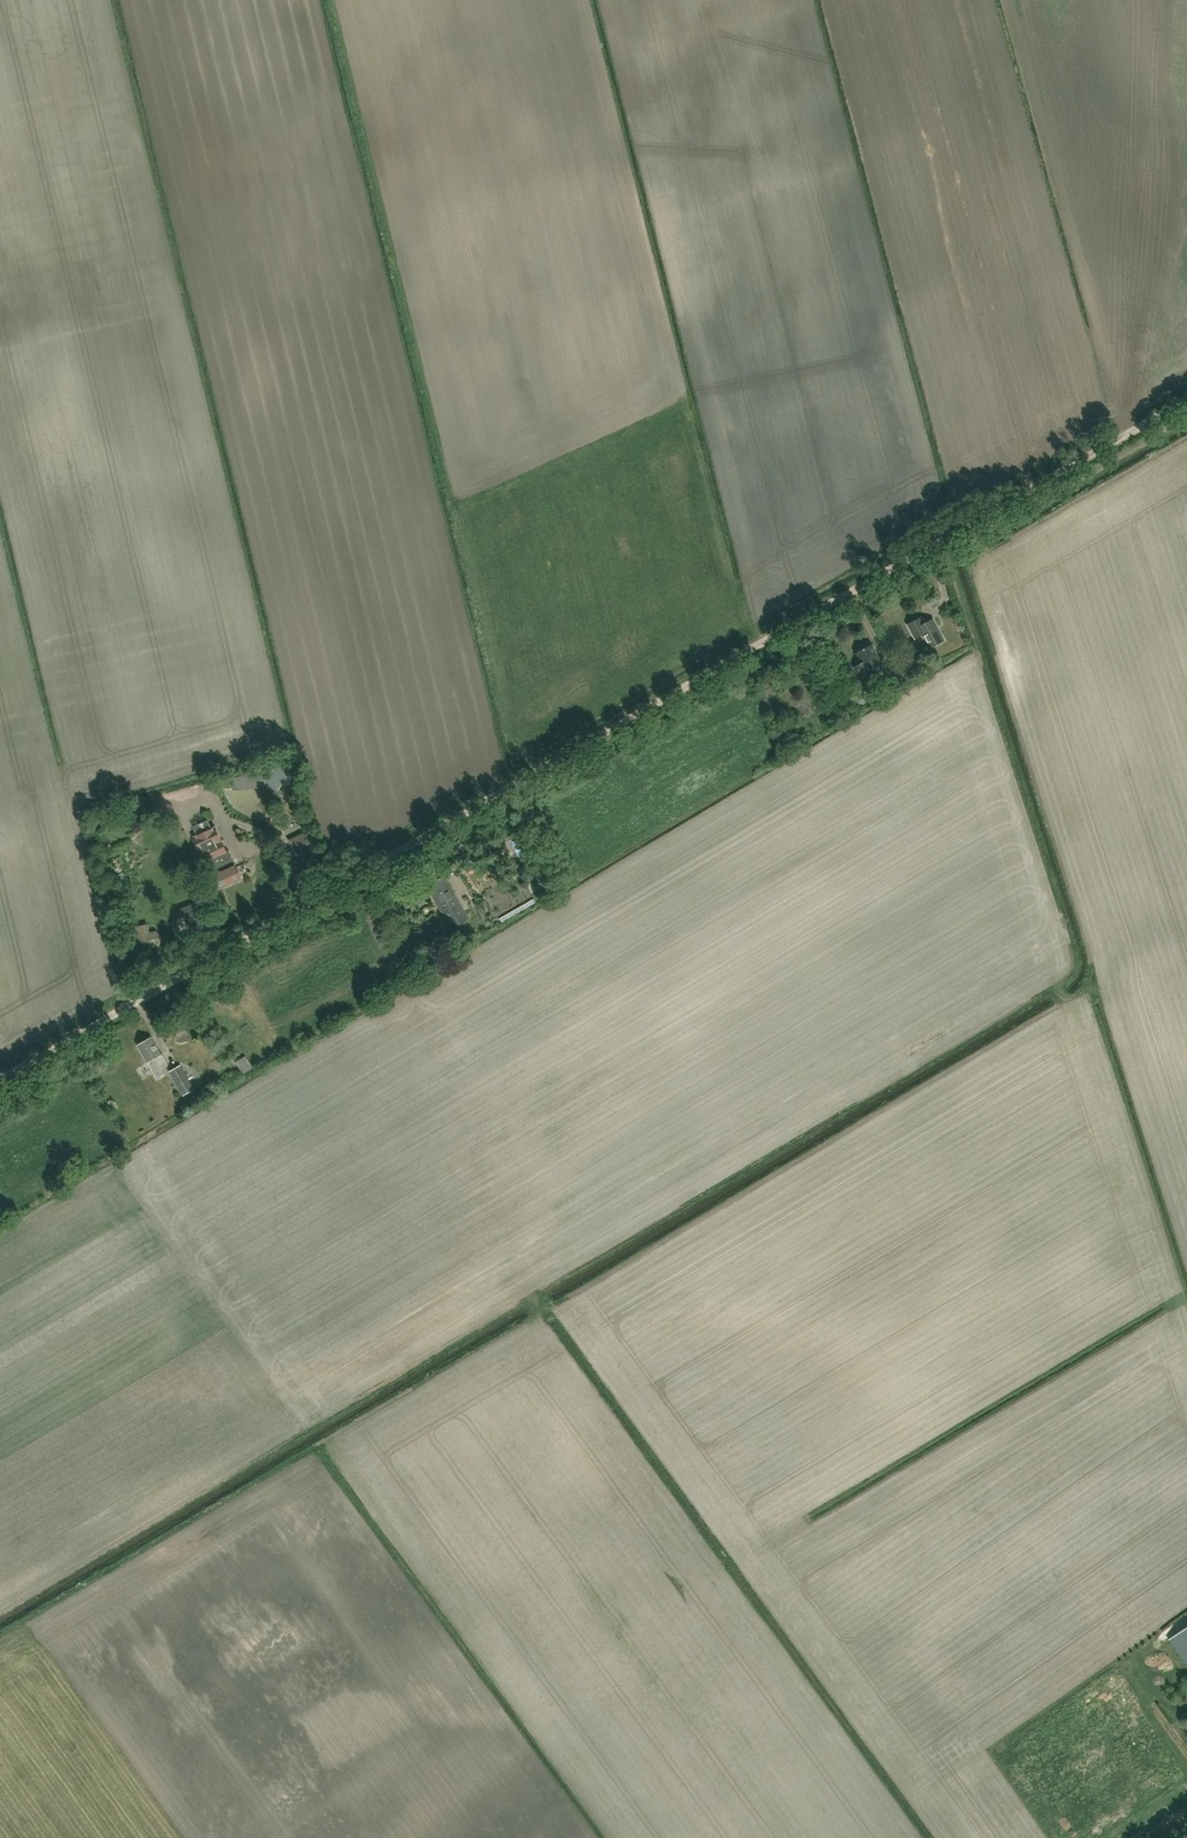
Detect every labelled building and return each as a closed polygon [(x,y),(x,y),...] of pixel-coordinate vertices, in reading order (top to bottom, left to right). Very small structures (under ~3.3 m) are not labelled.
[(944,637),(932,617),(923,622),(920,618),(908,625),(915,637),(921,633),(930,646),(944,637)] [(873,668),(874,667),(873,667),(882,662),(871,644),(856,653),(861,662),(862,663),(868,659),(873,668)] [(899,665),(906,676),(922,669),(921,667),(923,666),(918,655),(899,665)] [(879,676),(874,667),(873,668),(868,659),(862,663),(861,662),(854,666),(864,684),(879,676)] [(231,778),(234,790),(269,788),(275,791),(278,793),(283,785),(292,783),(288,766),(231,778)] [(205,822),(212,819),(208,810),(201,813),(203,816),(205,821),(205,822)] [(205,862),(212,877),(217,890),(242,879),(229,851),(227,852),(216,827),(194,837),(205,862)] [(427,887),(440,908),(451,929),(467,919),(460,906),(457,907),(452,900),(456,898),(443,877),(427,887)] [(211,924),(202,904),(187,910),(195,930),(211,924)] [(152,948),(159,947),(162,938),(156,931),(149,933),(148,925),(133,927),(137,955),(153,952),(152,948)] [(404,957),(422,947),(417,938),(399,948),(404,957)] [(160,1055),(151,1038),(137,1046),(147,1063),(148,1063),(157,1078),(165,1073),(162,1068),(168,1064),(162,1054),(160,1055)] [(184,1095),(195,1089),(181,1065),(169,1071),(184,1095)] [(1170,1640),(1186,1664),(1186,1627),(1170,1640)]
